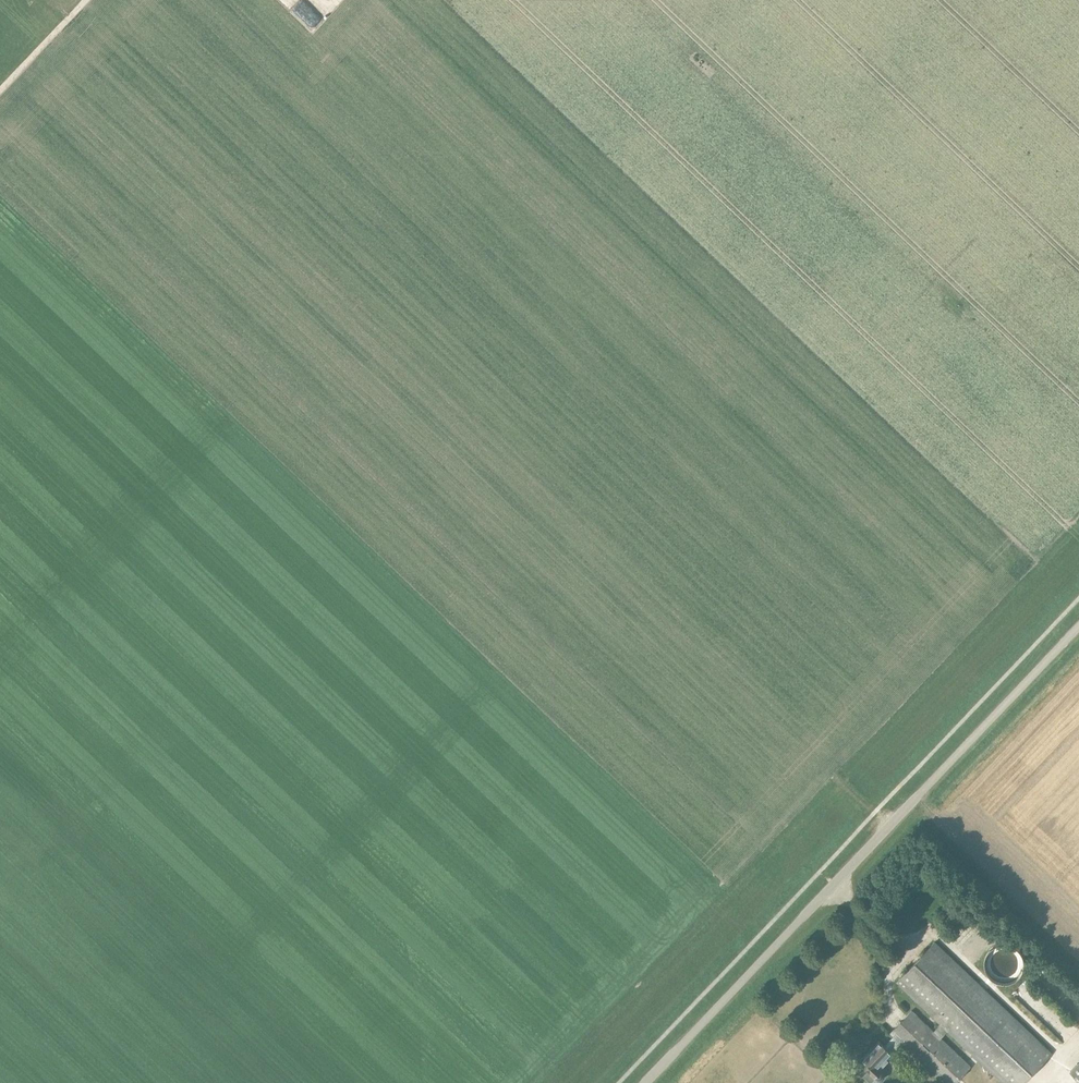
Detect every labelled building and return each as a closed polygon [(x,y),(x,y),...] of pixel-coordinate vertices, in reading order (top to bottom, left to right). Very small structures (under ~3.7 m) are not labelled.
[(967,918),(961,924),(966,929),(972,922),(967,918)] [(1003,1082),(1024,1082),(1052,1053),(935,942),(897,983),(941,1024),(934,1032),(912,1011),(891,1034),(894,1036),(885,1046),(879,1041),(861,1059),(868,1065),(866,1067),(875,1075),(874,1073),(881,1065),(883,1067),(894,1055),(892,1053),(902,1044),(943,1082),(955,1082),(971,1066),(941,1038),(948,1031),(1003,1082)] [(990,978),(991,979),(992,980),(994,981),(995,982),(997,983),(999,983),(1001,984),(1002,984),(1004,984),(1006,984),(1008,984),(1010,984),(1012,983),(1013,982),(1015,981),(1017,980),(1018,979),(1019,978),(1020,977),(1021,975),(1022,973),(1023,972),(1024,970),(1024,968),(1024,966),(1025,964),(1024,963),(1024,961),(1024,959),(1023,957),(1023,955),(1022,954),(1021,952),(1019,951),(1018,949),(1017,948),(1015,947),(1013,946),(1012,946),(1010,945),(1008,944),(1006,944),(1004,944),(1003,944),(1001,945),(999,945),(997,946),(995,946),(994,947),(992,948),(991,950),(990,951),(988,952),(987,954),(986,956),(986,957),(985,959),(985,961),(985,963),(984,965),(985,966),(985,968),(985,970),(986,972),(987,974),(988,975),(989,977),(990,978)] [(1027,1006),(1034,996),(1025,989),(1018,1000),(1027,1006)] [(1044,1015),(1038,1022),(1052,1033),(1058,1026),(1044,1015)] [(1071,1071),(1078,1079),(1078,1062),(1071,1071)]
